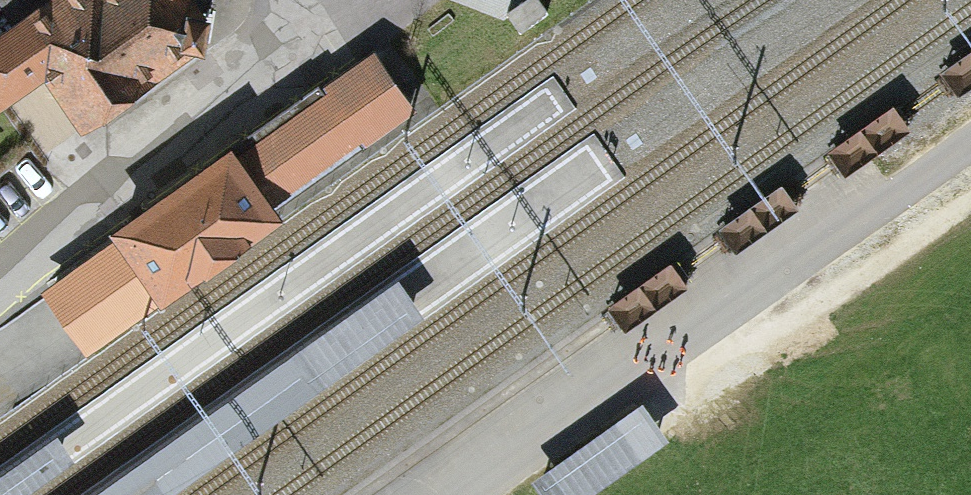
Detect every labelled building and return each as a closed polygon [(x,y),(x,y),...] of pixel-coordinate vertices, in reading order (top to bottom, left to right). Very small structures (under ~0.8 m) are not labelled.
[(0,28),(0,114),(3,119),(54,88),(74,120),(208,37),(185,0),(45,0),(11,21),(0,28)] [(11,21),(45,0),(0,0),(0,5),(11,21)] [(234,151),(275,210),(416,113),(375,54),(245,144),(234,151)] [(283,223),(275,210),(234,151),(111,237),(115,243),(42,294),(88,357),(283,223)] [(423,319),(398,281),(97,494),(174,494),(423,319)] [(534,483),(542,494),(593,494),(669,443),(657,425),(644,407),(534,483)] [(75,463),(59,440),(0,482),(0,494),(29,494),(75,463)]
